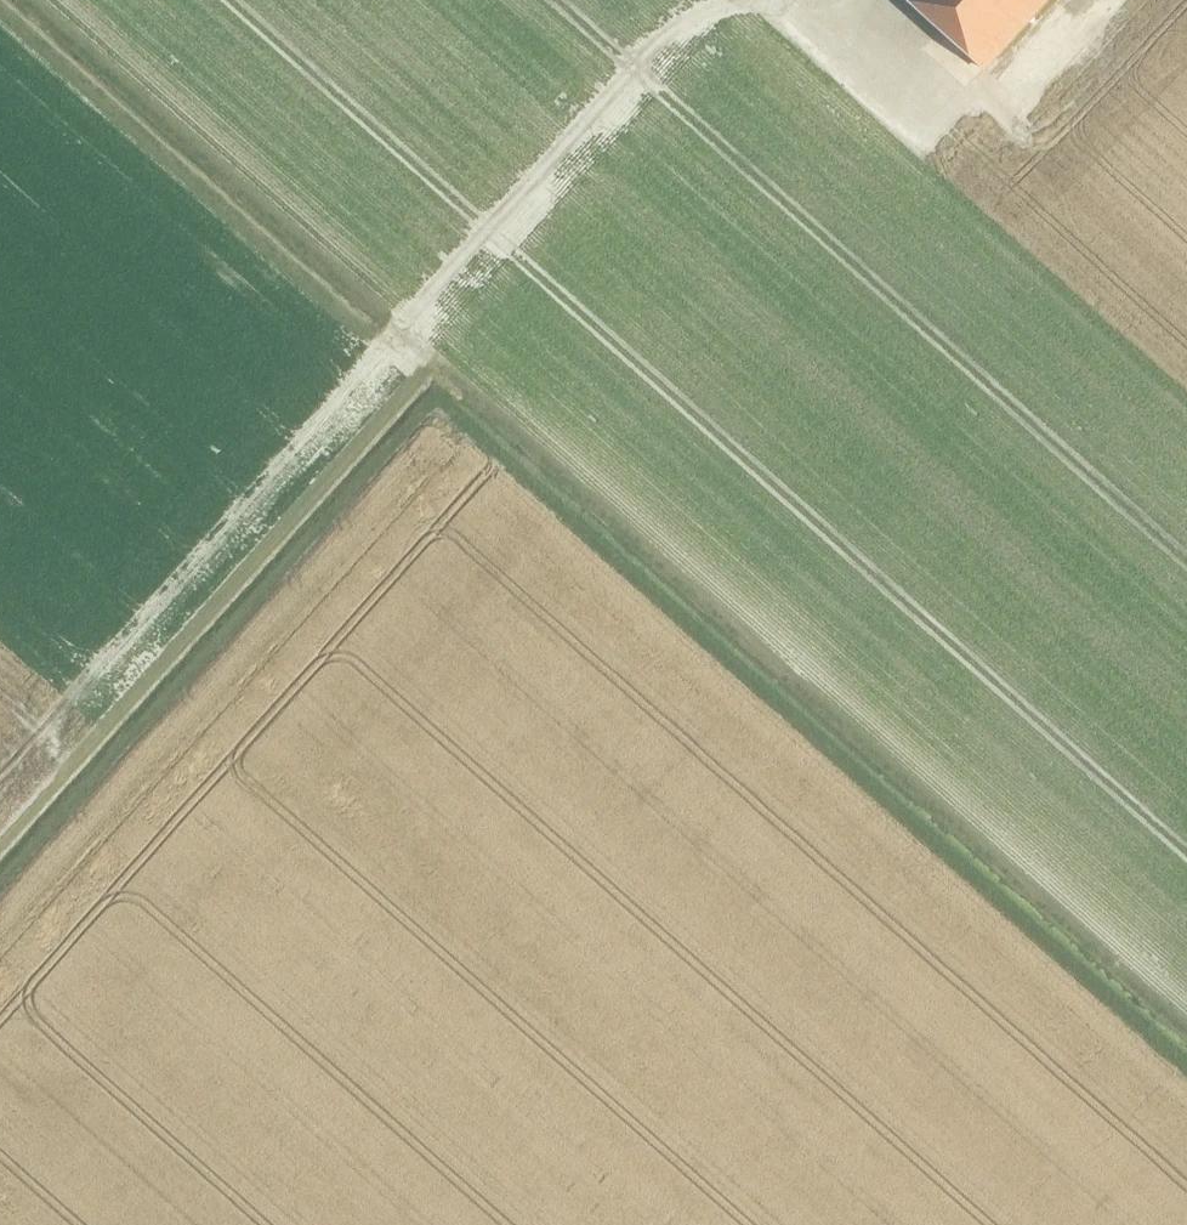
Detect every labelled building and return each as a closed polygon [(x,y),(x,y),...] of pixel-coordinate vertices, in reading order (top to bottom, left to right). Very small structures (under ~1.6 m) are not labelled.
[(987,68),(1049,0),(912,0),(987,68)]
